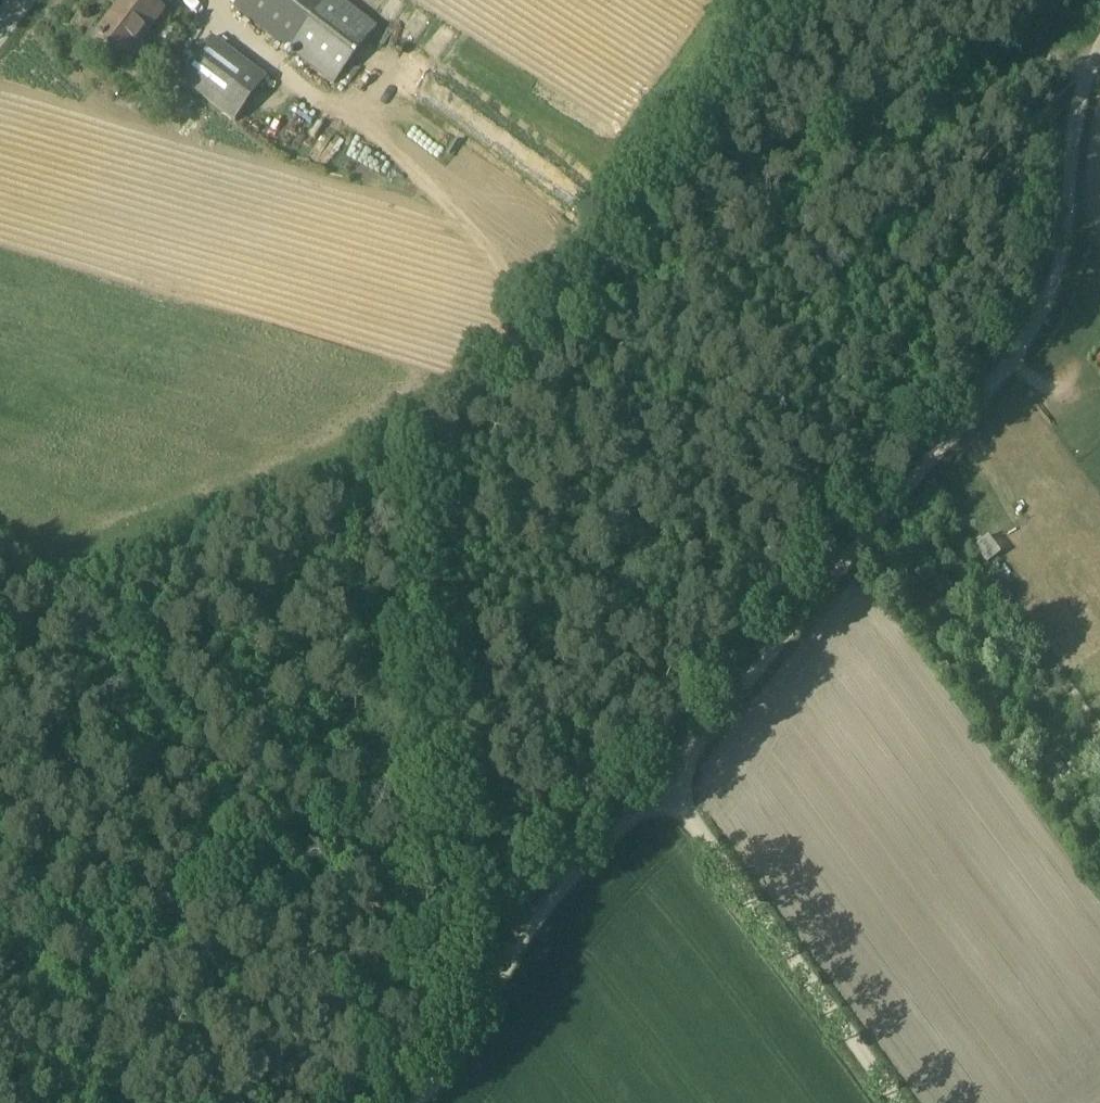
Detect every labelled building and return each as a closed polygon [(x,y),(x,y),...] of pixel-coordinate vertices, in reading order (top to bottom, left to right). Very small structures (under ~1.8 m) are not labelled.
[(125,61),(161,12),(146,0),(125,0),(96,38),(125,61)] [(235,8),(336,85),(378,29),(339,0),(241,0),(235,8)] [(266,80),(211,39),(180,81),(235,122),(266,80)] [(973,546),(985,562),(998,553),(985,537),(973,546)]
